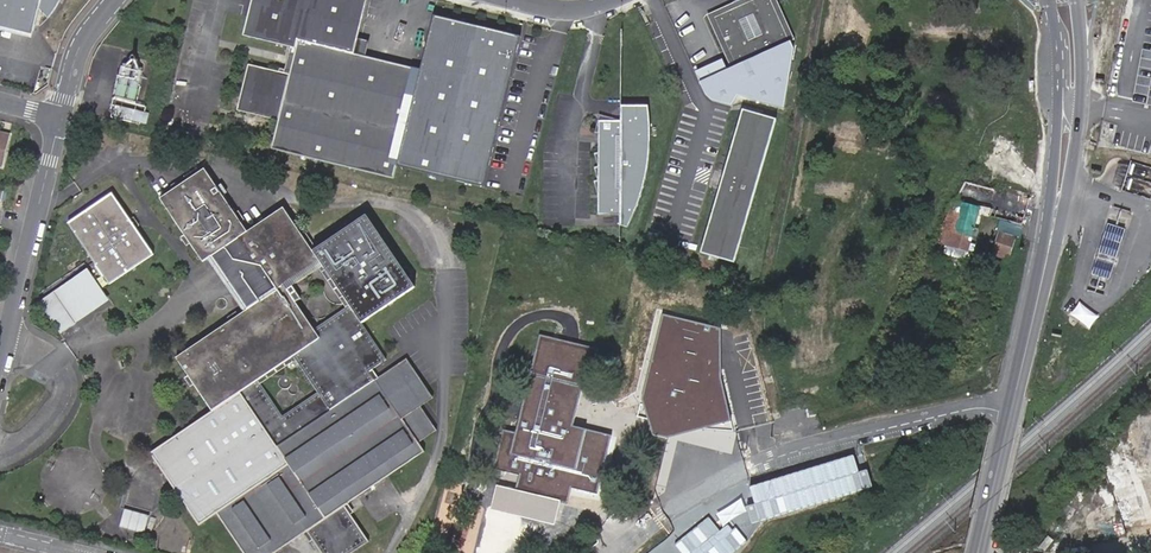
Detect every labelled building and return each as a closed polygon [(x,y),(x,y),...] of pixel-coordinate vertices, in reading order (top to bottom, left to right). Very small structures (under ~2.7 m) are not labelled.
[(2,17),(0,24),(15,27),(17,20),(35,24),(39,8),(48,18),(58,3),(60,0),(0,0),(0,16),(2,17)] [(244,35),(298,47),(291,73),(249,64),(238,111),(280,121),(273,149),(394,178),(395,174),(396,167),(420,70),(354,55),(367,0),(252,0),(244,35)] [(736,69),(791,46),(770,0),(763,0),(747,7),(745,2),(745,1),(733,7),(735,12),(714,21),(736,69)] [(791,46),(795,44),(775,0),(770,0),(791,46)] [(731,72),(736,69),(714,21),(735,12),(733,7),(707,18),(731,72)] [(481,187),(517,38),(432,18),(420,70),(396,167),(481,187)] [(17,20),(15,27),(34,32),(35,24),(17,20)] [(366,40),(363,54),(370,55),(373,41),(366,40)] [(119,97),(114,118),(149,125),(153,110),(138,107),(148,62),(126,57),(117,96),(119,97)] [(600,113),(595,131),(598,132),(598,142),(598,215),(622,214),(621,226),(629,226),(637,203),(645,180),(648,159),(649,147),(650,130),(649,121),(648,105),(621,106),(621,121),(618,121),(600,113)] [(775,119),(741,110),(702,254),(737,263),(775,119)] [(7,177),(15,143),(0,140),(0,175),(7,177)] [(361,323),(349,305),(314,329),(285,285),(320,262),(313,252),(285,208),(248,232),(207,169),(162,199),(204,262),(211,257),(246,311),(175,358),(211,411),(147,454),(194,525),(212,513),(238,552),(270,552),(303,530),(318,552),(347,552),(364,542),(340,506),(421,452),(415,443),(432,432),(418,411),(414,414),(410,408),(428,396),(404,359),(373,380),(367,372),(386,359),(361,323)] [(993,218),(1021,226),(1028,201),(967,183),(955,204),(942,227),(935,244),(966,253),(978,206),(995,211),(993,218)] [(110,194),(67,223),(109,286),(152,257),(110,194)] [(415,287),(367,216),(313,252),(320,262),(349,305),(361,323),(415,287)] [(1107,278),(1114,280),(1131,229),(1111,223),(1090,288),(1102,292),(1107,278)] [(1014,239),(998,234),(993,255),(1008,259),(1014,239)] [(87,268),(38,301),(60,334),(109,301),(87,268)] [(1094,329),(1103,318),(1083,303),(1074,315),(1094,329)] [(720,328),(662,314),(642,399),(654,437),(668,440),(731,456),(737,431),(720,379),(720,328)] [(592,348),(538,334),(513,430),(504,427),(493,468),(521,475),(517,492),(497,487),(492,508),(553,524),(559,500),(567,502),(571,486),(599,493),(614,435),(572,424),(592,348)] [(969,424),(967,430),(975,432),(976,426),(969,424)] [(147,533),(151,514),(126,509),(122,527),(147,533)]
